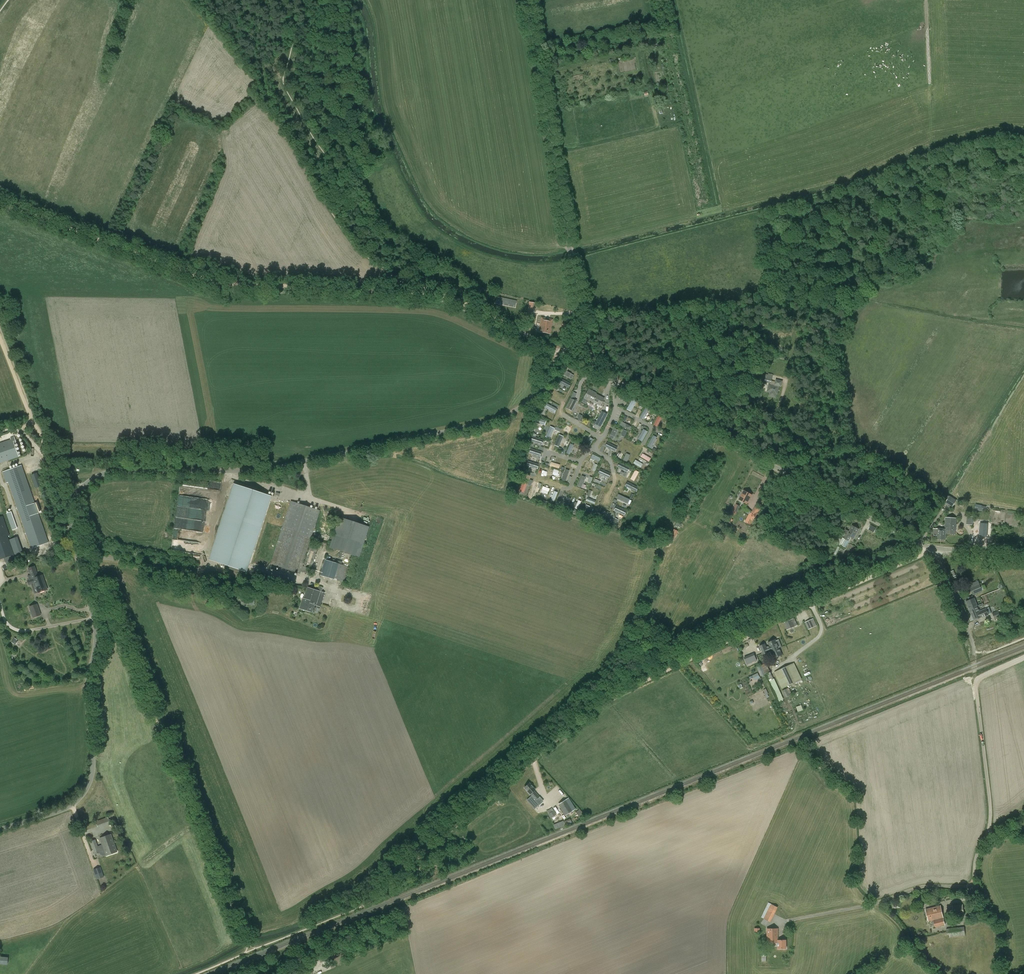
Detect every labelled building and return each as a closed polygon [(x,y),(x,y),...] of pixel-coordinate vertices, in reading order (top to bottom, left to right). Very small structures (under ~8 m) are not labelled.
[(477,300),(482,290),(474,286),(469,296),(477,300)] [(515,308),(517,303),(515,303),(515,300),(497,296),(495,304),(515,308)] [(550,334),(553,319),(541,317),(539,332),(550,334)] [(567,329),(570,323),(564,320),(561,326),(567,329)] [(563,375),(572,379),(575,375),(565,370),(563,375)] [(556,386),(566,391),(570,383),(561,378),(556,386)] [(767,392),(770,392),(769,396),(776,398),(777,394),(779,386),(781,386),(782,381),(776,380),(774,386),(769,384),(767,392)] [(600,406),(603,401),(600,399),(601,397),(596,394),(596,393),(589,389),(584,398),(588,400),(588,399),(600,406)] [(572,411),(577,401),(571,398),(566,408),(572,411)] [(632,411),(636,402),(631,400),(627,409),(632,411)] [(546,402),(543,406),(554,413),(557,409),(546,402)] [(645,420),(650,409),(645,407),(640,417),(645,420)] [(600,427),(607,414),(601,411),(595,425),(600,427)] [(621,421),(619,425),(630,430),(632,426),(621,421)] [(550,426),(546,437),(550,439),(555,428),(550,426)] [(613,427),(609,438),(622,443),(627,431),(619,427),(618,430),(613,427)] [(643,429),(638,439),(642,441),(648,431),(643,429)] [(559,447),(564,436),(559,434),(554,445),(559,447)] [(651,448),(658,437),(653,435),(647,446),(651,448)] [(589,446),(594,439),(591,437),(586,444),(589,446)] [(13,439),(0,443),(0,464),(19,457),(14,443),(16,442),(15,438),(13,439)] [(603,445),(600,451),(613,457),(618,447),(607,442),(605,446),(603,445)] [(528,456),(539,459),(542,452),(531,448),(528,456)] [(653,454),(648,451),(648,449),(644,448),(642,453),(652,457),(653,454)] [(642,453),(640,456),(650,461),(652,458),(642,453)] [(635,459),(633,463),(641,467),(644,464),(635,459)] [(619,462),(617,467),(628,472),(630,467),(619,462)] [(6,483),(8,483),(31,549),(49,543),(38,510),(41,509),(38,501),(35,502),(22,465),(3,471),(6,483)] [(609,479),(611,472),(600,469),(598,475),(597,475),(595,479),(601,480),(600,484),(607,486),(608,482),(604,481),(605,478),(609,479)] [(634,481),(640,472),(635,470),(630,478),(634,481)] [(42,486),(37,473),(31,475),(36,488),(42,486)] [(523,479),(519,491),(524,492),(528,481),(523,479)] [(625,486),(636,491),(639,487),(627,481),(625,486)] [(209,560),(225,565),(224,567),(242,573),(243,571),(247,572),(272,496),(233,484),(209,560)] [(532,485),(528,495),(533,497),(537,487),(532,485)] [(748,503),(753,494),(742,489),(737,499),(748,503)] [(945,503),(952,507),(957,500),(950,496),(945,503)] [(304,561),(320,511),(291,501),(270,564),(297,573),(301,561),(304,561)] [(578,510),(581,502),(578,501),(577,503),(574,502),(572,508),(578,510)] [(976,503),(974,509),(984,512),(986,506),(976,503)] [(735,515),(740,506),(736,504),(731,513),(735,515)] [(176,515),(196,517),(196,519),(205,520),(205,516),(204,516),(205,509),(177,506),(176,515)] [(615,510),(624,515),(626,511),(617,506),(615,510)] [(602,510),(598,519),(616,527),(619,519),(610,515),(607,513),(607,512),(602,510)] [(11,512),(6,513),(12,530),(16,528),(11,512)] [(756,516),(750,513),(749,515),(745,522),(751,525),(756,516)] [(0,517),(0,552),(2,559),(14,555),(8,536),(10,535),(3,516),(0,517)] [(329,548),(359,558),(369,527),(339,517),(329,548)] [(945,517),(944,529),(946,530),(946,534),(955,534),(956,518),(945,517)] [(987,537),(988,524),(980,523),(979,536),(987,537)] [(854,538),(859,529),(852,525),(849,531),(845,530),(844,533),(846,534),(844,538),(843,538),(839,544),(846,547),(849,541),(848,540),(850,536),(854,538)] [(674,539),(678,531),(674,529),(669,537),(674,539)] [(945,540),(946,534),(946,530),(944,529),(933,529),(933,535),(936,535),(936,539),(945,540)] [(15,554),(23,551),(16,536),(9,539),(15,554)] [(318,545),(311,543),(309,550),(316,553),(318,545)] [(344,582),(349,567),(325,559),(320,575),(344,582)] [(35,594),(38,593),(47,589),(42,575),(38,576),(38,577),(37,573),(36,573),(35,571),(36,571),(34,566),(28,569),(30,573),(31,573),(31,575),(28,576),(29,580),(27,581),(29,586),(31,585),(35,594)] [(973,595),(982,591),(978,580),(968,584),(973,595)] [(320,607),(325,593),(321,592),(322,588),(317,586),(316,590),(307,587),(304,598),(303,598),(299,608),(314,613),(316,606),(320,607)] [(254,605),(255,599),(256,595),(243,593),(242,597),(241,603),(254,605)] [(970,612),(978,608),(974,599),(974,598),(973,599),(972,596),(968,598),(969,600),(966,602),(968,607),(969,608),(969,610),(970,612)] [(34,606),(29,607),(33,618),(40,615),(38,608),(35,609),(34,606)] [(978,608),(970,612),(974,620),(982,617),(982,618),(989,615),(989,614),(992,613),(989,608),(980,611),(978,608)] [(1003,609),(998,611),(992,613),(995,619),(1005,615),(1003,609)] [(786,630),(797,625),(794,618),(783,623),(786,630)] [(817,626),(813,618),(805,622),(808,630),(817,626)] [(759,646),(762,653),(768,651),(769,652),(779,648),(782,646),(780,641),(777,642),(776,639),(768,643),(769,646),(766,647),(765,644),(759,646)] [(768,651),(762,653),(763,657),(769,654),(771,659),(782,655),(779,648),(769,652),(768,651)] [(751,655),(744,658),(747,664),(753,662),(751,655)] [(779,701),(783,699),(766,663),(761,665),(765,675),(766,675),(779,701)] [(794,663),(774,672),(782,689),(802,679),(794,663)] [(530,794),(532,796),(527,800),(534,809),(539,804),(536,800),(539,797),(534,791),(535,790),(529,783),(524,787),(527,790),(527,791),(530,794)] [(566,799),(558,804),(565,815),(573,810),(566,799)] [(548,814),(550,818),(556,815),(554,811),(553,811),(552,808),(547,811),(548,814)] [(97,827),(110,823),(108,817),(96,821),(97,827)] [(114,843),(111,834),(100,838),(102,845),(102,846),(105,845),(106,846),(111,845),(111,844),(114,843)] [(98,848),(95,839),(90,841),(93,850),(98,848)] [(106,856),(117,852),(114,843),(111,844),(111,845),(106,846),(105,845),(102,846),(103,847),(98,848),(93,850),(95,854),(100,853),(99,850),(103,849),(104,851),(106,856)] [(770,922),(778,907),(768,903),(761,917),(770,922)] [(954,917),(964,915),(963,904),(952,905),(954,917)] [(935,927),(945,925),(940,906),(925,909),(928,921),(933,920),(935,927)] [(950,938),(965,936),(964,927),(946,929),(947,935),(949,935),(950,938)] [(778,949),(786,949),(786,940),(778,940),(778,929),(767,929),(767,943),(778,943),(778,949)]
